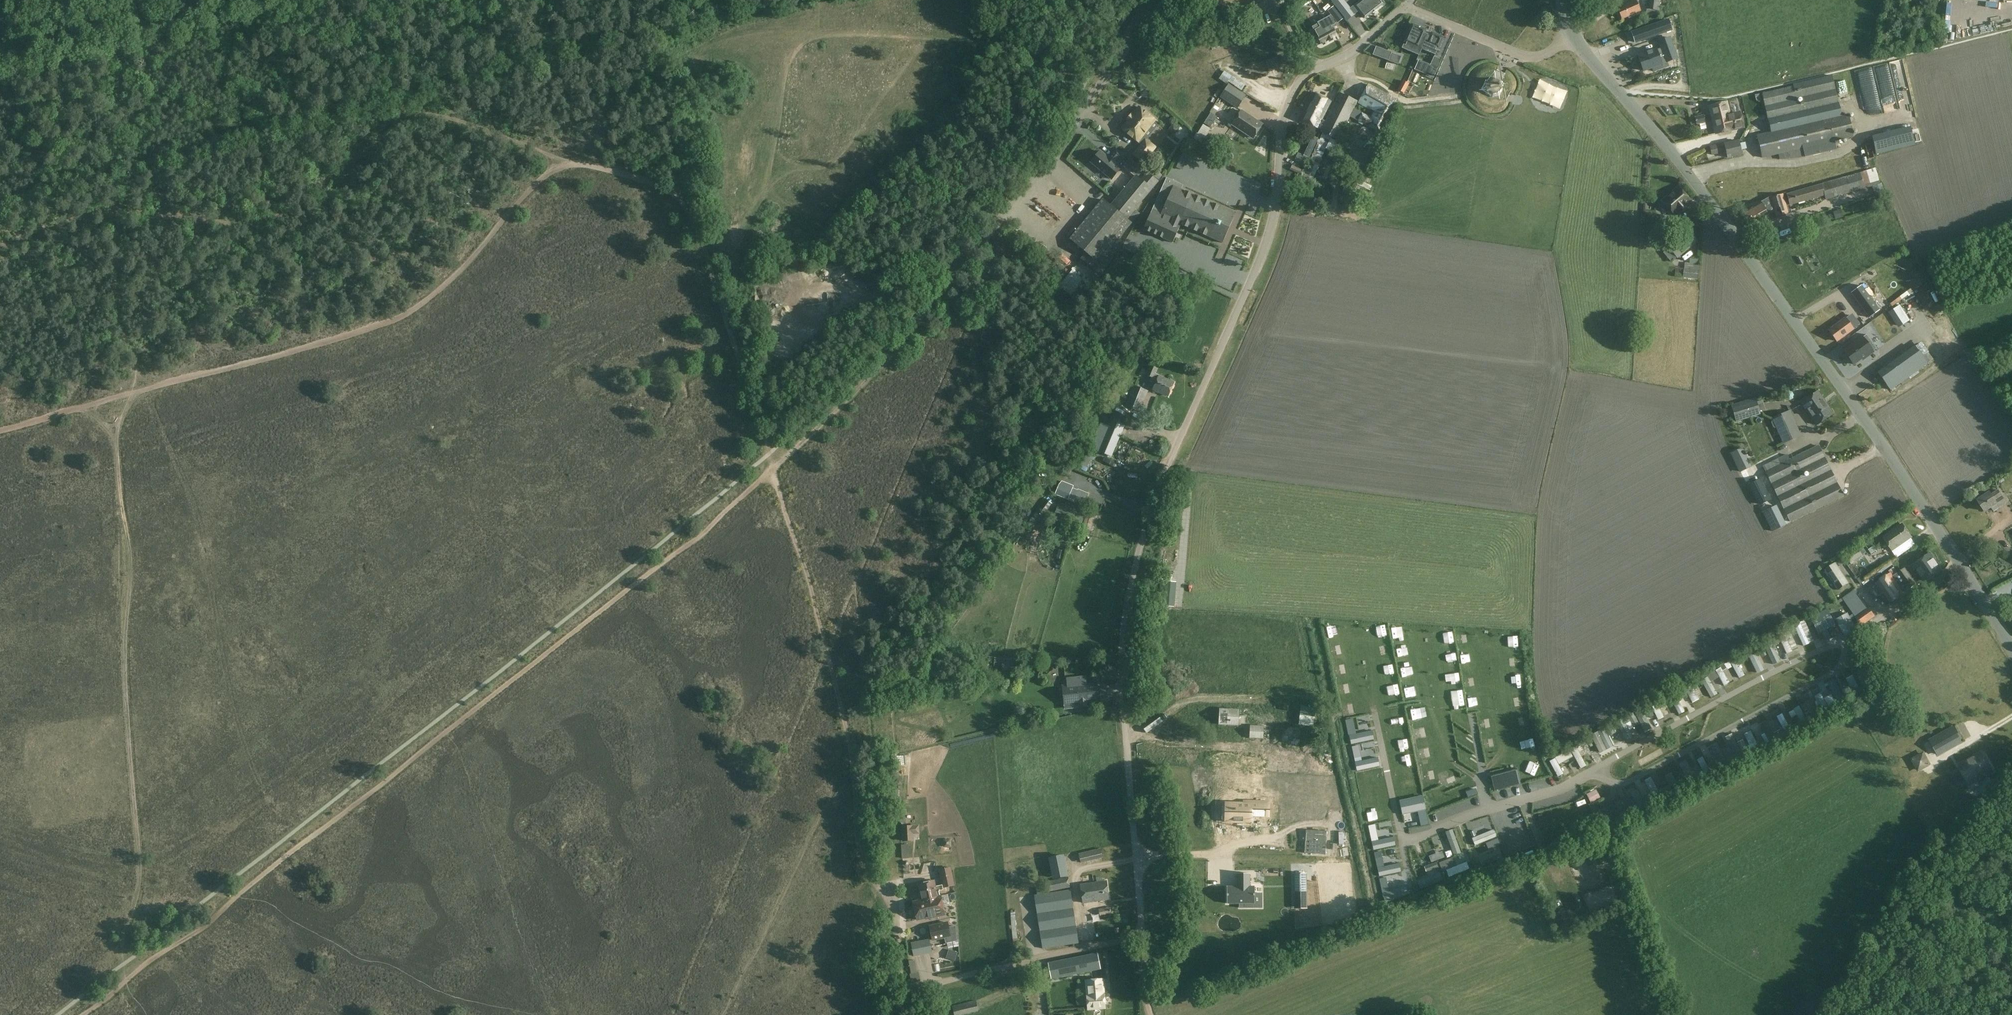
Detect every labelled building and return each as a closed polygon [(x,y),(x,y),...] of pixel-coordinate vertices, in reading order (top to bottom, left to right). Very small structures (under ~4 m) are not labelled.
[(1221,8),(1246,0),(1205,0),(1211,17),(1222,13),(1221,8)] [(1347,20),(1354,15),(1343,0),(1331,0),(1347,20)] [(1380,0),(1362,0),(1354,6),(1364,18),(1372,12),(1373,13),(1376,10),(1376,9),(1383,4),(1380,0)] [(1635,13),(1640,11),(1635,0),(1617,8),(1622,19),(1628,16),(1629,18),(1636,15),(1635,13)] [(1647,13),(1659,14),(1661,0),(1648,0),(1647,13)] [(1344,18),(1334,6),(1327,11),(1337,23),(1344,18)] [(1336,36),(1331,27),(1335,24),(1330,15),(1317,22),(1319,27),(1314,30),(1321,43),(1336,36)] [(1669,21),(1632,33),(1635,42),(1672,30),(1669,21)] [(1401,48),(1419,56),(1421,49),(1427,34),(1424,33),(1426,30),(1412,24),(1404,42),(1406,43),(1405,45),(1403,44),(1401,48)] [(1421,49),(1435,55),(1437,51),(1434,50),(1436,47),(1438,48),(1442,37),(1431,32),(1430,36),(1427,34),(1421,49)] [(1638,56),(1643,71),(1661,64),(1661,63),(1666,61),(1666,62),(1677,58),(1670,38),(1659,42),(1662,52),(1657,53),(1656,50),(1638,56)] [(1388,61),(1392,52),(1376,46),(1372,55),(1388,61)] [(1422,62),(1419,68),(1431,73),(1432,70),(1436,71),(1441,60),(1434,57),(1430,65),(1422,62)] [(1492,78),(1487,80),(1478,76),(1475,86),(1479,99),(1487,95),(1492,98),(1498,95),(1506,100),(1510,92),(1502,88),(1501,85),(1508,68),(1498,64),(1492,78)] [(1342,71),(1340,84),(1345,86),(1348,73),(1342,71)] [(1793,84),(1793,86),(1762,94),(1768,120),(1839,104),(1832,75),(1793,84)] [(1850,80),(1853,93),(1858,91),(1854,79),(1850,80)] [(1408,84),(1403,81),(1398,90),(1403,93),(1408,84)] [(1245,96),(1228,85),(1220,98),(1237,109),(1245,96)] [(1358,120),(1366,125),(1378,131),(1395,101),(1367,85),(1356,103),(1373,112),(1370,118),(1362,113),(1358,120)] [(1306,104),(1304,109),(1316,114),(1317,113),(1323,116),(1330,102),(1312,93),(1309,98),(1306,97),(1303,102),(1306,104)] [(1320,132),(1337,140),(1356,102),(1339,93),(1325,121),(1321,130),(1320,132)] [(1730,115),(1728,108),(1727,102),(1709,106),(1716,133),(1733,129),(1743,127),(1740,113),(1730,115)] [(1142,107),(1141,107),(1140,109),(1139,108),(1132,116),(1131,115),(1127,120),(1128,121),(1122,129),(1139,142),(1139,141),(1142,144),(1134,155),(1144,163),(1145,162),(1149,165),(1157,155),(1152,152),(1156,148),(1146,140),(1145,140),(1142,138),(1155,121),(1146,114),(1147,112),(1147,111),(1145,109),(1144,108),(1142,107)] [(1322,119),(1323,116),(1317,113),(1316,114),(1304,109),(1299,120),(1317,129),(1317,128),(1321,130),(1325,121),(1322,119)] [(1241,111),(1232,125),(1253,139),(1262,125),(1241,111)] [(1504,129),(1514,124),(1507,112),(1497,117),(1504,129)] [(1703,115),(1695,117),(1697,123),(1705,121),(1703,115)] [(1848,115),(1757,136),(1762,158),(1853,137),(1848,115)] [(1165,122),(1169,127),(1174,124),(1171,118),(1165,122)] [(1210,128),(1203,124),(1198,133),(1197,132),(1193,138),(1201,143),(1210,128)] [(1872,137),(1876,154),(1916,145),(1912,128),(1872,137)] [(1722,136),(1724,152),(1740,149),(1737,134),(1722,136)] [(1306,144),(1301,154),(1308,157),(1313,147),(1306,144)] [(1723,153),(1721,144),(1709,146),(1711,156),(1723,153)] [(1110,160),(1100,151),(1091,162),(1111,179),(1120,169),(1120,168),(1128,159),(1118,151),(1110,160)] [(1308,157),(1301,154),(1298,152),(1294,160),(1305,165),(1308,157)] [(1112,208),(1103,201),(1071,240),(1087,254),(1082,260),(1094,270),(1120,239),(1137,218),(1132,214),(1158,182),(1149,174),(1142,181),(1137,177),(1112,208)] [(1860,174),(1821,185),(1787,195),(1790,205),(1824,195),(1825,200),(1864,189),(1860,174)] [(1161,215),(1160,216),(1223,243),(1236,214),(1181,190),(1183,185),(1166,178),(1152,211),(1161,215)] [(1678,188),(1662,201),(1673,215),(1675,214),(1676,216),(1689,206),(1687,203),(1689,202),(1678,188)] [(1773,206),(1776,217),(1787,214),(1782,194),(1771,197),(1774,206),(1773,206)] [(1770,212),(1768,209),(1773,206),(1774,206),(1771,197),(1742,212),(1752,229),(1770,219),(1767,214),(1770,212)] [(1651,213),(1654,218),(1664,210),(1660,205),(1651,213)] [(1687,232),(1681,238),(1688,247),(1695,241),(1687,232)] [(1124,242),(1120,239),(1094,270),(1101,275),(1124,242)] [(1213,267),(1211,272),(1228,276),(1229,272),(1213,267)] [(1699,271),(1684,269),(1683,277),(1697,279),(1699,271)] [(1861,286),(1851,293),(1869,318),(1879,311),(1861,286)] [(1895,322),(1898,326),(1908,320),(1906,316),(1895,322)] [(1845,345),(1850,342),(1845,334),(1852,329),(1845,318),(1828,330),(1836,340),(1840,337),(1845,345)] [(1865,336),(1844,350),(1854,367),(1875,354),(1865,336)] [(1915,346),(1878,373),(1890,390),(1927,363),(1915,346)] [(1174,383),(1159,377),(1155,375),(1158,369),(1150,366),(1146,375),(1151,378),(1149,382),(1155,385),(1153,390),(1168,397),(1174,383)] [(1140,412),(1148,392),(1133,386),(1125,406),(1140,412)] [(1801,403),(1816,425),(1832,414),(1817,392),(1801,403)] [(1736,422),(1760,415),(1759,411),(1765,410),(1762,401),(1756,403),(1755,399),(1731,406),(1736,422)] [(1772,418),(1783,443),(1800,436),(1789,411),(1772,418)] [(1115,412),(1108,427),(1101,424),(1090,448),(1099,453),(1100,452),(1111,457),(1128,418),(1115,412)] [(1762,466),(1790,523),(1844,496),(1818,445),(1790,459),(1787,454),(1762,466)] [(1751,466),(1742,447),(1741,448),(1731,453),(1740,471),(1741,471),(1751,466)] [(1759,480),(1750,484),(1759,504),(1769,500),(1763,488),(1764,487),(1762,483),(1761,484),(1759,480)] [(1059,484),(1056,493),(1055,494),(1069,499),(1068,501),(1083,507),(1088,492),(1063,483),(1062,485),(1059,484)] [(1990,492),(1978,500),(1985,511),(1991,507),(1994,511),(2000,507),(1996,501),(2002,496),(1999,490),(1992,495),(1990,492)] [(1776,505),(1762,512),(1772,531),(1785,524),(1776,505)] [(1079,525),(1082,514),(1057,507),(1054,519),(1060,520),(1058,524),(1065,526),(1066,522),(1072,524),(1072,523),(1079,525)] [(1088,529),(1094,512),(1088,510),(1082,527),(1088,529)] [(1911,537),(1907,531),(1903,524),(1884,537),(1892,550),(1911,537)] [(1845,555),(1852,565),(1864,556),(1858,547),(1845,555)] [(1914,565),(1926,582),(1942,571),(1930,553),(1914,565)] [(1850,583),(1836,563),(1825,570),(1838,591),(1850,583)] [(1904,569),(1900,572),(1899,571),(1894,575),(1892,571),(1876,582),(1879,586),(1874,590),(1879,597),(1881,595),(1888,605),(1916,585),(1904,569)] [(1855,590),(1843,598),(1862,625),(1875,616),(1869,607),(1868,608),(1855,590)] [(1828,609),(1819,613),(1827,628),(1835,623),(1828,609)] [(1845,637),(1858,630),(1848,613),(1836,620),(1845,637)] [(1803,646),(1809,644),(1800,623),(1794,626),(1803,646)] [(1779,637),(1786,654),(1792,651),(1784,634),(1779,637)] [(1768,639),(1762,642),(1771,661),(1777,659),(1768,639)] [(1760,667),(1753,648),(1747,650),(1755,669),(1760,667)] [(1730,663),(1739,678),(1744,675),(1736,660),(1730,663)] [(1804,677),(1812,673),(1808,665),(1800,670),(1804,677)] [(1715,670),(1723,685),(1729,682),(1720,667),(1715,670)] [(1864,670),(1873,689),(1880,685),(1870,667),(1864,670)] [(1706,676),(1700,679),(1708,694),(1714,691),(1706,676)] [(1856,698),(1862,694),(1853,676),(1847,679),(1856,698)] [(1067,679),(1068,685),(1062,685),(1064,705),(1079,703),(1079,707),(1088,706),(1087,702),(1095,701),(1094,684),(1083,685),(1082,678),(1067,679)] [(1769,687),(1774,696),(1782,691),(1777,682),(1769,687)] [(1699,699),(1690,683),(1684,687),(1692,703),(1699,699)] [(1839,704),(1845,701),(1837,685),(1831,689),(1839,704)] [(1755,696),(1760,706),(1769,701),(1763,691),(1755,696)] [(1668,694),(1676,711),(1682,708),(1674,692),(1668,694)] [(1830,710),(1821,693),(1814,697),(1823,714),(1830,710)] [(1296,719),(1310,721),(1313,704),(1298,702),(1296,719)] [(1663,717),(1656,702),(1651,705),(1658,720),(1663,717)] [(1801,723),(1806,720),(1799,706),(1793,709),(1801,723)] [(1635,714),(1643,729),(1649,726),(1640,711),(1635,714)] [(1716,721),(1722,718),(1719,712),(1713,715),(1716,721)] [(1791,730),(1782,714),(1777,717),(1785,733),(1791,730)] [(1615,721),(1625,740),(1632,736),(1622,718),(1615,721)] [(1255,737),(1257,737),(1257,720),(1246,720),(1247,719),(1241,719),(1230,719),(1230,736),(1241,736),(1240,748),(1255,749),(1255,737)] [(1259,720),(1259,737),(1287,738),(1288,721),(1259,720)] [(1769,741),(1776,738),(1767,721),(1760,725),(1769,741)] [(1702,727),(1706,734),(1715,730),(1710,722),(1702,727)] [(1595,742),(1609,737),(1604,725),(1590,730),(1595,742)] [(1955,727),(1930,740),(1938,754),(1962,741),(1955,727)] [(1681,747),(1695,740),(1689,730),(1675,737),(1681,747)] [(1744,735),(1752,751),(1759,748),(1750,731),(1744,735)] [(1558,748),(1564,763),(1586,754),(1580,739),(1558,748)] [(1729,742),(1737,758),(1742,755),(1734,739),(1729,742)] [(1727,763),(1718,747),(1713,750),(1721,766),(1727,763)] [(1264,752),(1264,760),(1328,762),(1328,750),(1308,749),(1308,754),(1264,752)] [(1958,765),(1969,785),(1993,771),(1982,752),(1958,765)] [(1710,772),(1702,757),(1697,760),(1705,775),(1710,772)] [(1636,759),(1624,764),(1627,773),(1639,769),(1636,759)] [(1327,786),(1328,763),(1263,760),(1262,783),(1327,786)] [(1605,771),(1615,767),(1613,762),(1603,766),(1605,771)] [(1687,764),(1682,767),(1690,782),(1696,780),(1687,764)] [(1613,770),(1618,781),(1628,776),(1623,766),(1613,770)] [(1517,768),(1491,775),(1495,790),(1521,783),(1517,768)] [(1674,791),(1679,788),(1671,772),(1666,775),(1674,791)] [(1660,796),(1653,781),(1646,785),(1654,799),(1660,796)] [(1584,782),(1578,784),(1583,799),(1589,797),(1584,782)] [(1637,790),(1632,793),(1640,809),(1645,806),(1637,790)] [(1326,801),(1326,793),(1261,791),(1261,799),(1326,801)] [(1945,800),(1952,796),(1948,791),(1942,795),(1945,800)] [(1417,812),(1425,810),(1426,810),(1423,796),(1399,801),(1402,815),(1417,812)] [(1630,814),(1621,798),(1614,802),(1618,811),(1611,815),(1615,822),(1630,814)] [(1228,805),(1228,819),(1249,820),(1249,815),(1269,816),(1269,801),(1244,801),(1244,805),(1228,805)] [(902,825),(903,841),(914,841),(914,834),(920,834),(919,825),(902,825)] [(1306,830),(1306,849),(1326,849),(1326,831),(1306,830)] [(1081,863),(1103,858),(1100,848),(1079,853),(1081,863)] [(1069,876),(1064,855),(1048,858),(1053,879),(1069,876)] [(1384,867),(1377,868),(1377,869),(1379,877),(1401,872),(1399,864),(1384,867)] [(942,888),(943,888),(954,885),(951,867),(939,870),(942,885),(942,888)] [(1612,869),(1605,871),(1607,877),(1614,875),(1612,869)] [(1237,887),(1226,887),(1227,903),(1244,903),(1244,908),(1253,908),(1253,903),(1255,903),(1255,886),(1250,886),(1250,873),(1237,874),(1237,887)] [(1420,889),(1443,881),(1440,873),(1417,881),(1420,889)] [(1306,874),(1294,874),(1295,906),(1295,908),(1307,908),(1307,906),(1306,874)] [(1048,892),(1070,888),(1068,878),(1046,882),(1048,892)] [(923,900),(914,902),(918,920),(929,918),(929,919),(945,915),(940,891),(944,890),(943,888),(942,888),(942,885),(934,887),(933,882),(932,881),(931,880),(925,881),(924,882),(924,884),(920,885),(923,900)] [(1110,899),(1107,881),(1081,884),(1084,903),(1110,899)] [(1388,892),(1382,895),(1385,903),(1409,894),(1406,885),(1388,892)] [(1079,944),(1070,890),(1035,896),(1043,949),(1079,944)] [(1110,907),(1099,909),(1100,916),(1111,914),(1110,907)] [(933,940),(945,938),(946,943),(957,941),(956,926),(949,927),(948,923),(930,927),(933,940)] [(914,957),(925,955),(922,941),(920,941),(919,936),(911,937),(912,943),(911,943),(914,957)] [(929,939),(922,941),(925,955),(932,953),(929,939)] [(954,954),(954,945),(943,945),(943,954),(954,954)] [(1097,953),(1048,963),(1052,979),(1100,969),(1097,953)] [(912,983),(921,981),(919,972),(918,973),(916,965),(910,966),(912,974),(910,975),(912,983)] [(1106,1009),(1104,994),(1103,989),(1105,987),(1105,983),(1103,982),(1103,980),(1086,982),(1089,1010),(1106,1009)] [(1056,990),(1048,990),(1048,1003),(1056,1002),(1056,990)] [(978,1011),(975,1001),(952,1006),(954,1014),(963,1014),(978,1011)]
